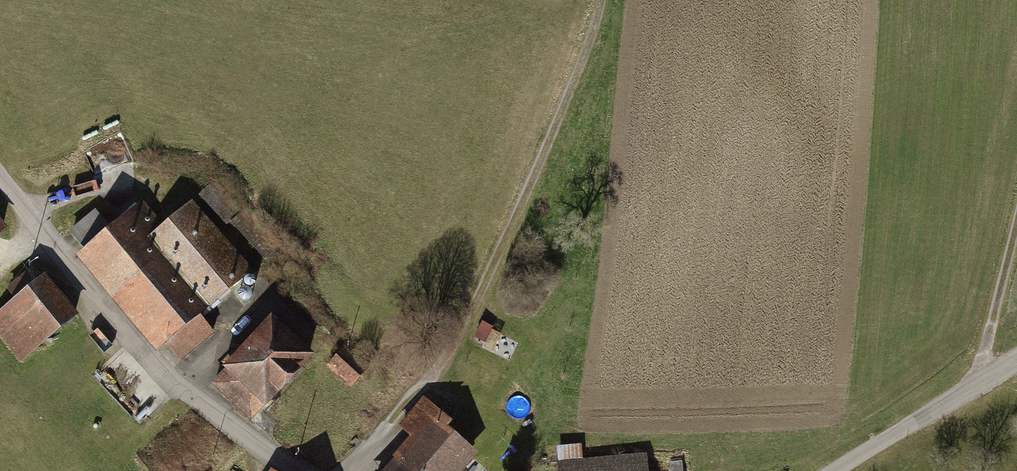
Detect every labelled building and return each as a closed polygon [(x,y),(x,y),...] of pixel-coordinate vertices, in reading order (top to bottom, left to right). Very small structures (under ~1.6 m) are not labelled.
[(214,189),(201,200),(227,231),(241,220),(214,189)] [(170,232),(148,207),(140,215),(136,211),(121,224),(125,228),(113,239),(93,217),(67,241),(87,262),(80,268),(180,377),(216,345),(200,327),(255,277),(194,211),(170,232)] [(10,234),(0,223),(0,242),(10,234)] [(0,320),(0,348),(18,374),(79,330),(48,286),(45,288),(36,276),(7,297),(16,309),(0,320)] [(319,371),(273,331),(223,388),(269,428),(281,414),(285,417),(308,392),(303,389),(319,371)] [(402,470),(477,470),(479,468),(451,444),(457,437),(425,409),(400,437),(413,448),(397,466),(402,470)] [(559,455),(560,470),(651,470),(651,464),(587,468),(586,453),(559,455)]
